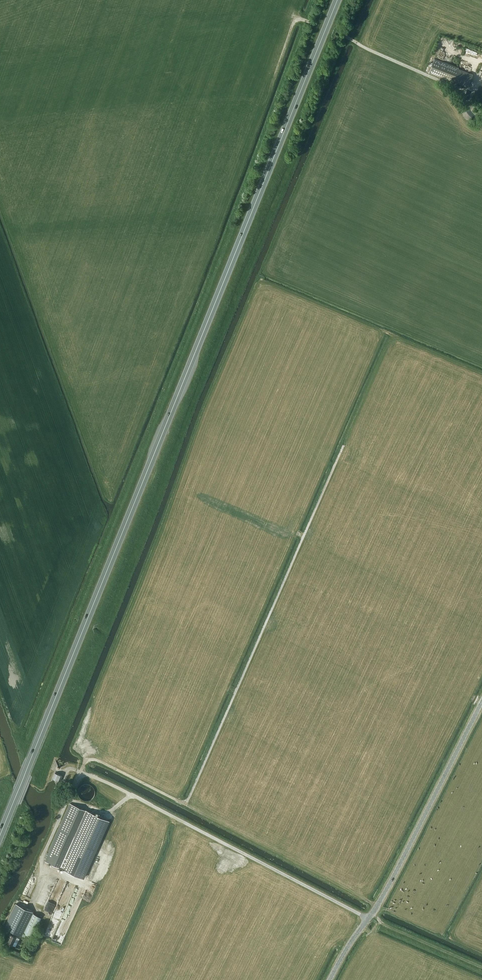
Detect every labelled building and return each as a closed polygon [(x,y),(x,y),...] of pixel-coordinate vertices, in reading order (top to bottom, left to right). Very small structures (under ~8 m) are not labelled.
[(468,87),(473,74),(458,68),(458,67),(434,58),(429,73),(453,82),(453,81),(468,87)] [(53,778),(60,781),(62,776),(55,773),(53,778)] [(82,800),(85,801),(88,801),(91,800),(93,798),(94,795),(95,792),(94,789),(93,787),(91,785),(89,784),(86,784),(83,784),(81,786),(79,788),(78,791),(78,795),(80,798),(82,800)] [(83,878),(108,820),(69,803),(58,828),(59,828),(45,860),(63,869),(83,878)] [(61,899),(66,882),(58,879),(53,892),(48,890),(49,885),(46,884),(40,904),(46,907),(45,910),(53,913),(52,916),(63,920),(69,901),(61,899)] [(33,913),(32,912),(14,903),(13,906),(5,922),(7,923),(4,927),(11,930),(10,934),(6,942),(12,945),(16,937),(13,936),(15,933),(20,936),(30,917),(31,917),(33,913)] [(33,913),(31,917),(23,932),(32,937),(41,918),(33,913)]
